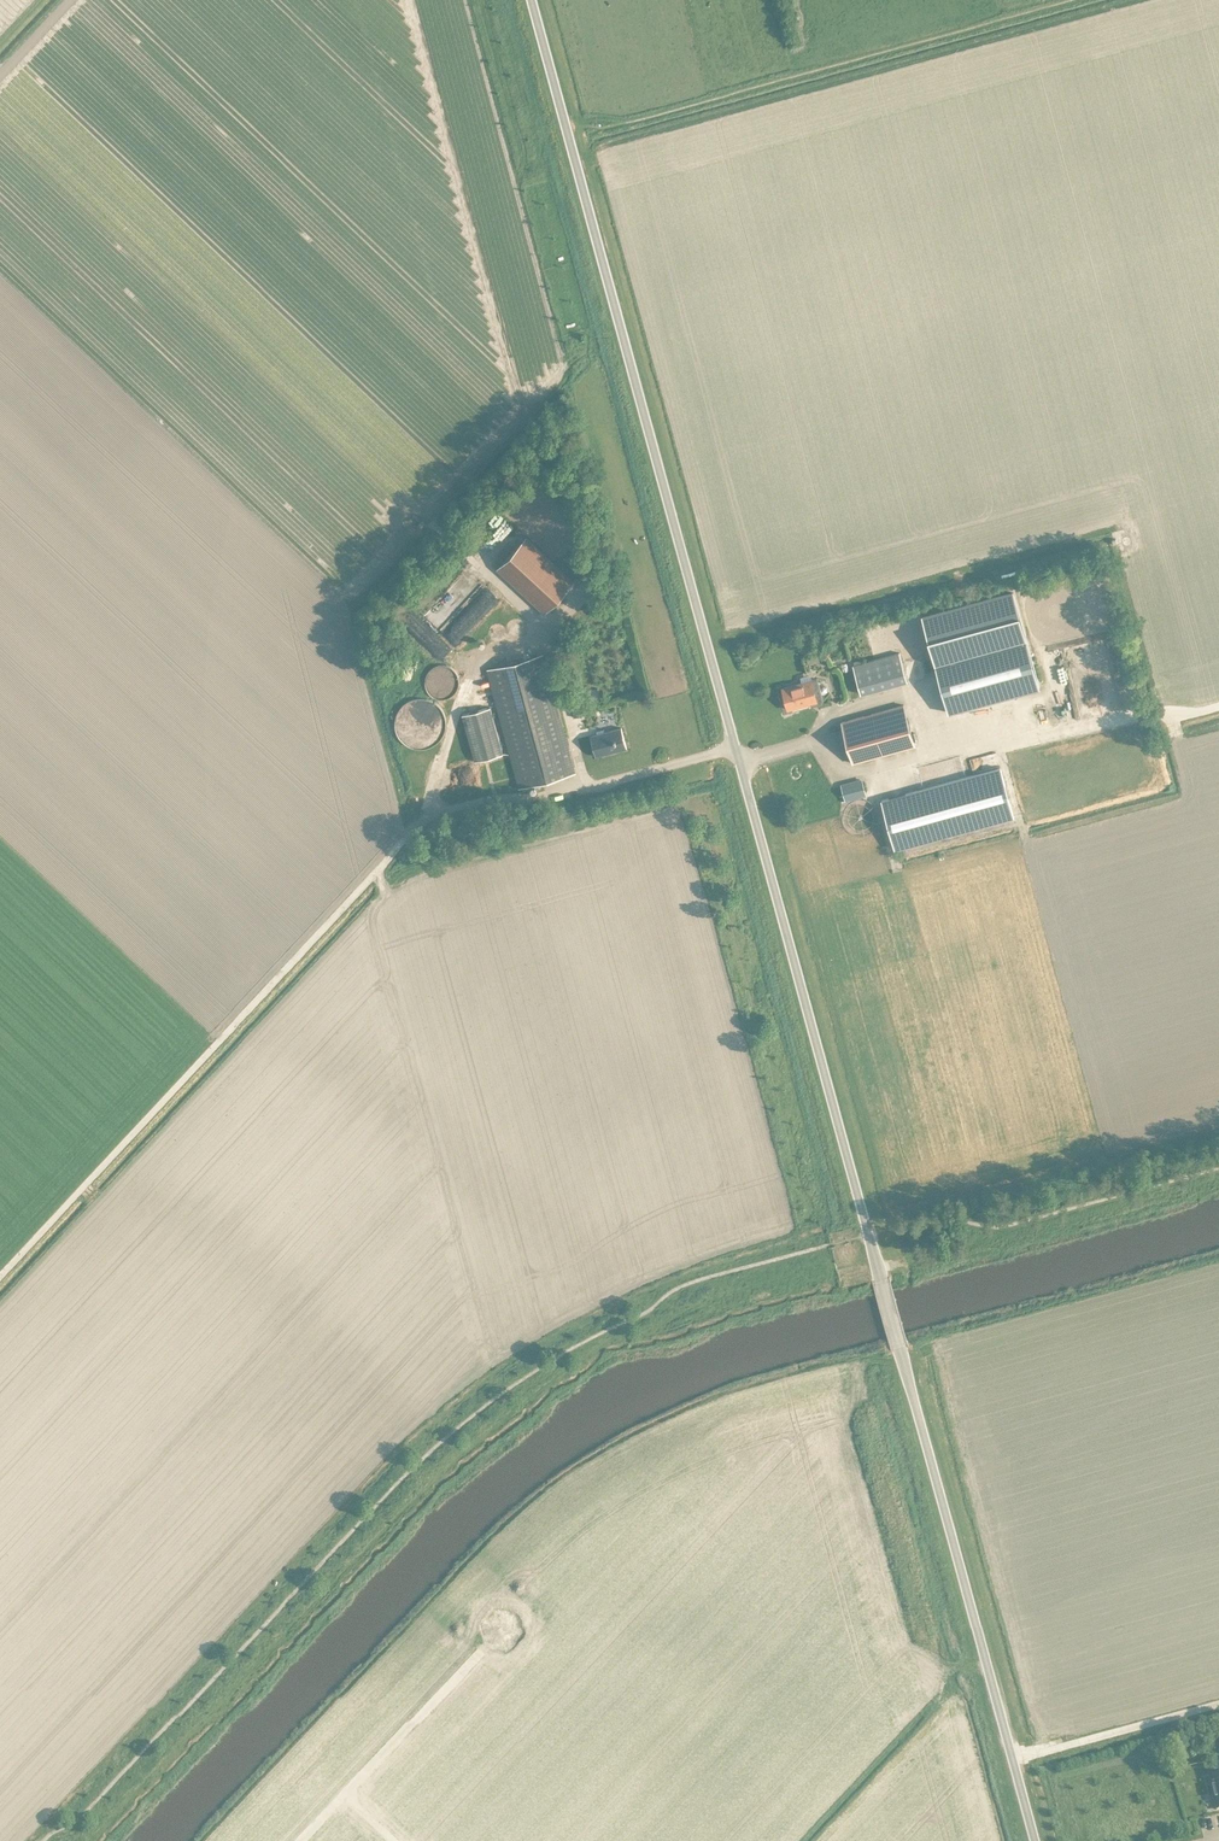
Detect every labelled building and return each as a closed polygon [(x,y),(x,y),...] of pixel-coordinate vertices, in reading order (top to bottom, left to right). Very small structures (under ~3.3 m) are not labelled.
[(398,521),(398,522),(399,523),(399,524),(400,525),(401,525),(402,526),(403,525),(404,525),(405,525),(405,524),(406,524),(406,523),(407,522),(407,521),(406,520),(406,519),(405,519),(405,518),(404,518),(403,518),(403,517),(402,517),(401,518),(400,518),(400,519),(399,519),(399,520),(398,521)] [(1119,539),(1119,540),(1119,541),(1119,542),(1120,542),(1120,543),(1121,543),(1122,543),(1122,544),(1123,543),(1124,543),(1125,543),(1126,542),(1126,541),(1127,540),(1127,539),(1127,538),(1126,537),(1125,536),(1124,536),(1123,535),(1122,535),(1122,536),(1121,536),(1120,536),(1120,537),(1119,537),(1119,538),(1119,539)] [(493,567),(540,611),(569,580),(522,536),(493,567)] [(919,616),(945,711),(1036,686),(1010,591),(919,616)] [(495,619),(498,626),(510,621),(506,613),(495,619)] [(849,663),(856,692),(903,679),(895,651),(849,663)] [(483,669),(515,785),(571,770),(539,653),(483,669)] [(1038,662),(1039,673),(1055,672),(1054,661),(1038,662)] [(452,670),(451,669),(449,667),(448,666),(446,665),(444,664),(443,663),(441,663),(440,663),(438,663),(436,663),(435,663),(433,663),(432,663),(431,664),(429,665),(427,666),(425,668),(424,669),(422,671),(421,674),(421,676),(420,679),(420,681),(421,684),(421,686),(422,688),(424,690),(426,693),(428,694),(431,695),(433,696),(435,697),(437,697),(439,697),(442,696),(444,695),(447,694),(448,693),(450,691),(452,689),(453,686),(454,684),(454,681),(454,679),(454,677),(454,675),(453,673),(453,672),(452,670)] [(779,686),(784,707),(813,700),(807,678),(779,686)] [(566,700),(571,716),(578,714),(573,698),(566,700)] [(438,713),(437,711),(434,708),(432,706),(430,705),(428,704),(425,703),(423,702),(420,702),(418,701),(415,701),(413,702),(411,702),(409,703),(407,703),(404,705),(401,707),(399,709),(396,712),(395,714),(393,718),(392,721),(391,725),(391,729),(392,733),(393,737),(395,740),(397,743),(400,746),(403,749),(407,750),(410,752),(413,752),(416,753),(420,752),(423,752),(427,750),(431,748),(434,746),(436,744),(439,740),(441,736),(442,733),(442,730),(442,726),(442,723),(442,720),(441,717),(439,715),(438,713)] [(838,720),(849,761),(911,744),(900,703),(838,720)] [(457,713),(470,760),(498,752),(485,705),(457,713)] [(587,734),(592,755),(593,754),(622,746),(623,746),(617,726),(587,734)] [(945,755),(927,755),(927,767),(945,767),(945,755)] [(878,799),(891,847),(1010,815),(997,766),(878,799)] [(838,785),(842,799),(863,794),(859,780),(838,785)] [(1205,1780),(1206,1780),(1214,1810),(1213,1810),(1218,1809),(1218,1776),(1205,1780)]
